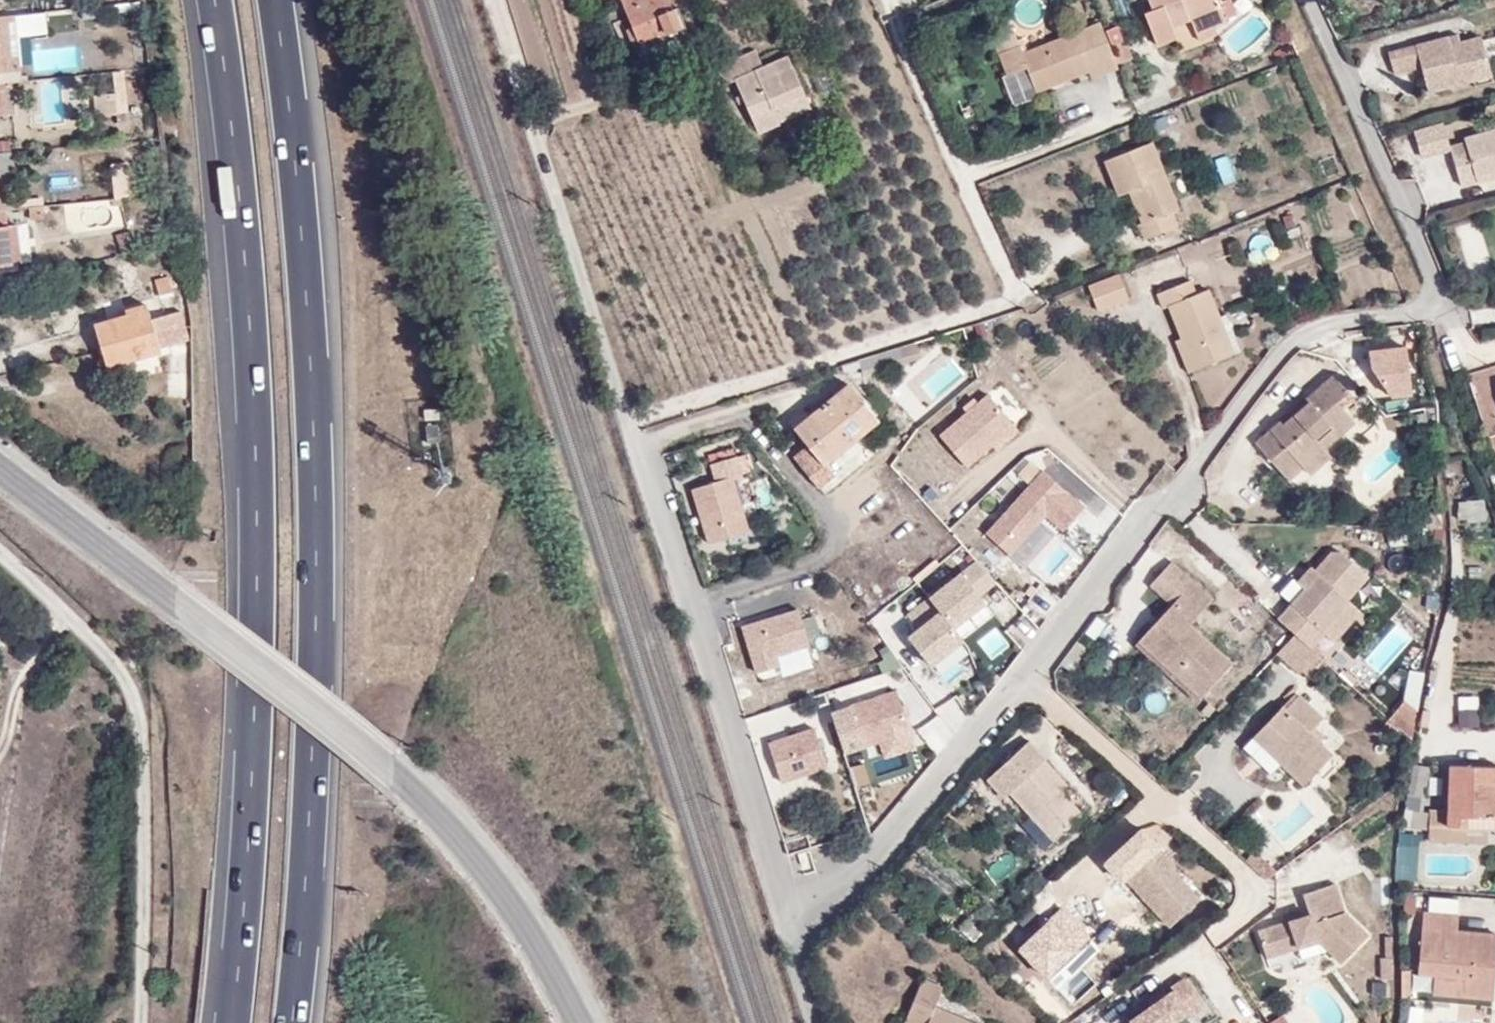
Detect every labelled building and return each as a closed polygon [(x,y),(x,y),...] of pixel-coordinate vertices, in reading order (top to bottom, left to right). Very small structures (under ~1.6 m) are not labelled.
[(631,28),(637,44),(678,27),(667,0),(620,0),(631,28)] [(1226,21),(1225,19),(1219,2),(1218,0),(1147,0),(1150,9),(1142,12),(1156,44),(1175,36),(1171,26),(1189,18),(1195,33),(1213,26),(1226,21)] [(1228,0),(1223,0),(1219,2),(1225,19),(1235,14),(1228,0)] [(0,17),(0,65),(18,63),(14,15),(0,17)] [(1088,71),(1091,77),(1119,66),(1111,46),(1105,31),(1103,24),(1022,53),(1012,26),(991,34),(1007,75),(1025,67),(1035,91),(1088,71)] [(1198,40),(1215,33),(1213,26),(1195,33),(1198,40)] [(1123,41),(1116,27),(1105,31),(1111,46),(1115,44),(1123,41)] [(632,50),(638,47),(637,44),(631,28),(624,30),(631,48),(632,50)] [(1131,57),(1124,40),(1123,41),(1115,44),(1122,61),(1131,57)] [(1390,55),(1395,76),(1421,70),(1428,93),(1491,79),(1486,65),(1494,63),(1494,41),(1478,45),(1477,41),(1448,49),(1445,41),(1390,55)] [(741,95),(746,108),(758,138),(781,128),(779,125),(773,112),(806,97),(788,57),(765,67),(757,48),(717,64),(726,83),(734,80),(741,95)] [(12,114),(10,83),(0,84),(0,115),(12,114)] [(735,98),(741,111),(746,108),(741,95),(735,98)] [(779,125),(811,110),(806,97),(773,112),(779,125)] [(1169,130),(1164,118),(1149,124),(1154,135),(1169,130)] [(1494,164),(1494,121),(1464,130),(1465,135),(1447,139),(1453,160),(1459,181),(1477,176),(1476,169),(1494,164)] [(1441,164),(1453,160),(1447,139),(1447,138),(1434,142),(1441,164)] [(1135,189),(1148,221),(1140,225),(1137,226),(1141,241),(1175,226),(1170,213),(1177,210),(1150,143),(1105,162),(1117,196),(1127,192),(1135,189)] [(1476,169),(1477,176),(1494,171),(1494,164),(1476,169)] [(127,197),(124,165),(108,167),(111,198),(127,197)] [(1140,225),(1148,221),(1135,189),(1127,192),(1140,225)] [(11,265),(6,210),(0,210),(0,267),(11,265)] [(116,235),(123,256),(135,253),(129,232),(116,235)] [(1118,274),(1088,285),(1097,309),(1127,297),(1118,274)] [(1194,294),(1188,281),(1157,293),(1163,306),(1168,304),(1193,369),(1231,353),(1207,289),(1194,294)] [(168,294),(168,282),(155,282),(155,294),(168,294)] [(108,367),(161,350),(161,347),(152,321),(147,304),(126,311),(128,317),(95,326),(108,367)] [(190,338),(183,311),(152,321),(161,347),(190,338)] [(1005,340),(1012,333),(1006,326),(998,333),(1005,340)] [(1376,381),(1402,377),(1397,347),(1372,351),(1376,381)] [(1301,405),(1276,431),(1272,426),(1249,451),(1284,483),(1298,468),(1305,474),(1326,452),(1321,445),(1345,418),(1328,402),(1341,388),(1324,372),(1297,400),(1301,405)] [(824,463),(876,419),(847,384),(795,428),(808,445),(793,457),(817,486),(833,473),(824,463)] [(1014,425),(988,395),(939,435),(966,466),(1014,425)] [(1272,426),(1276,431),(1301,405),(1297,400),(1272,426)] [(715,481),(691,488),(708,542),(747,530),(730,476),(742,473),(736,455),(709,463),(715,481)] [(1062,531),(1083,508),(1042,471),(985,534),(1008,555),(1044,515),(1062,531)] [(1458,501),(1458,519),(1469,519),(1469,501),(1458,501)] [(1322,574),(1307,589),(1280,619),(1298,635),(1312,648),(1324,635),(1352,603),(1349,601),(1370,578),(1338,548),(1318,571),(1322,574)] [(975,560),(960,572),(978,595),(995,582),(975,560)] [(1189,625),(1213,598),(1174,563),(1153,584),(1175,604),(1137,644),(1199,699),(1231,664),(1189,625)] [(1312,565),(1298,581),(1307,589),(1322,574),(1318,571),(1312,565)] [(952,627),(984,603),(978,595),(960,572),(928,597),(952,627)] [(917,628),(907,636),(929,665),(961,640),(952,627),(928,597),(906,614),(917,628)] [(1334,645),(1363,613),(1352,603),(1324,635),(1334,645)] [(808,645),(797,610),(741,626),(755,673),(777,666),(774,655),(808,645)] [(1282,651),(1304,671),(1308,666),(1319,655),(1312,648),(1298,635),(1282,651)] [(1089,657),(1075,646),(1060,666),(1074,677),(1089,657)] [(1308,666),(1313,671),(1324,659),(1319,655),(1308,666)] [(894,691),(848,706),(861,747),(908,732),(894,691)] [(1282,710),(1256,737),(1282,763),(1304,785),(1331,756),(1308,734),(1323,719),(1301,698),(1286,714),(1282,710)] [(1427,725),(1430,710),(1423,710),(1419,724),(1427,725)] [(1477,727),(1476,712),(1462,713),(1462,727),(1477,727)] [(767,743),(779,782),(825,767),(813,728),(767,743)] [(1245,749),(1271,774),(1282,763),(1256,737),(1245,749)] [(1061,794),(1066,789),(1021,746),(984,786),(1003,803),(1008,798),(1056,843),(1083,815),(1061,794)] [(1429,812),(1419,811),(1425,767),(1411,764),(1404,809),(1407,810),(1405,827),(1426,829),(1429,812)] [(1494,827),(1494,766),(1450,765),(1446,842),(1486,843),(1486,827),(1494,827)] [(1169,868),(1173,865),(1156,847),(1139,828),(1102,862),(1119,880),(1122,877),(1167,926),(1197,899),(1169,868)] [(1179,858),(1163,840),(1156,847),(1173,865),(1179,858)] [(1235,853),(1265,881),(1276,873),(1244,844),(1235,853)] [(1400,853),(1400,875),(1413,875),(1413,853),(1400,853)] [(1048,914),(1065,899),(1047,880),(1030,895),(1048,914)] [(1303,944),(1321,939),(1332,949),(1346,962),(1372,933),(1350,914),(1341,887),(1312,896),(1316,911),(1305,915),(1290,919),(1264,928),(1272,954),(1303,944)] [(1304,909),(1288,914),(1290,919),(1305,915),(1304,909)] [(1417,974),(1433,975),(1465,978),(1463,995),(1492,997),(1494,962),(1494,935),(1456,932),(1457,917),(1423,913),(1417,974)] [(1303,944),(1307,957),(1332,949),(1321,939),(1303,944)] [(1209,1007),(1185,974),(1173,983),(1176,987),(1130,1018),(1134,1022),(1176,1022),(1192,1012),(1195,1016),(1209,1007)] [(1433,975),(1432,992),(1463,995),(1465,978),(1433,975)] [(935,1007),(942,989),(923,979),(905,1021),(910,1022),(973,1022),(935,1007)] [(1295,1008),(1271,1022),(1304,1022),(1295,1008)]
